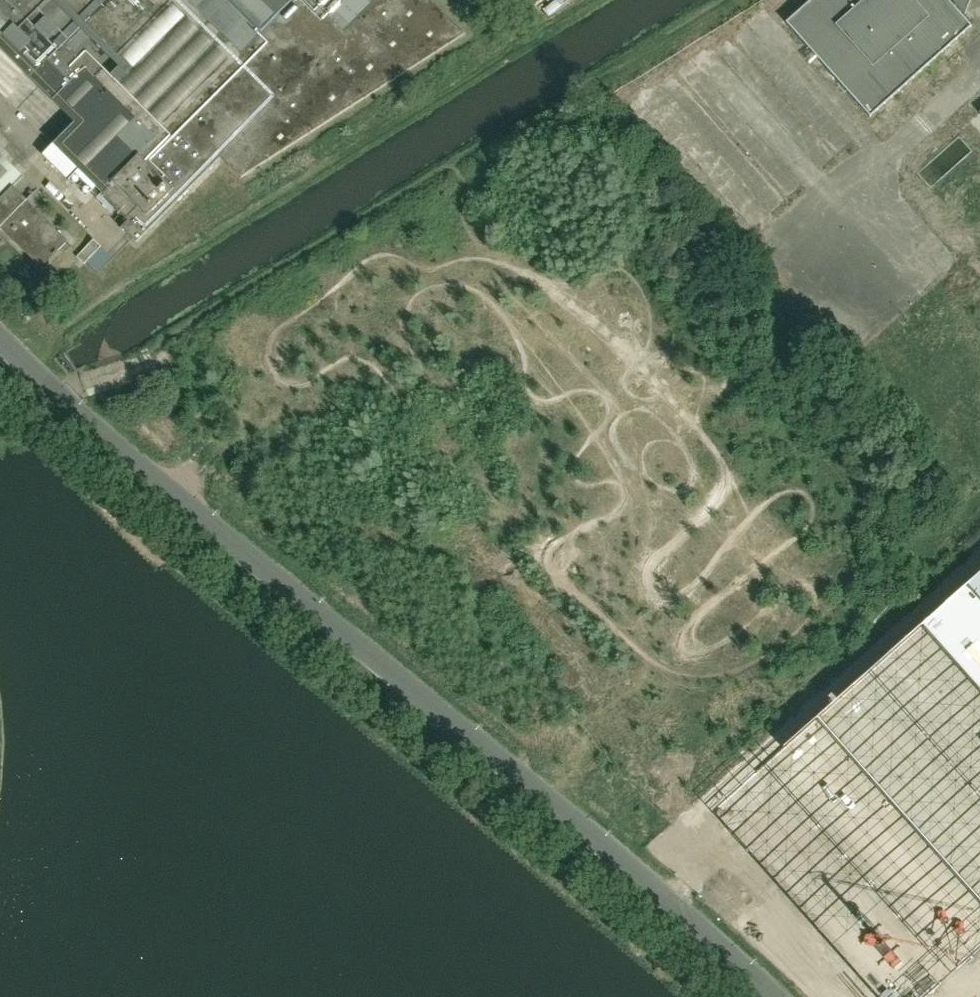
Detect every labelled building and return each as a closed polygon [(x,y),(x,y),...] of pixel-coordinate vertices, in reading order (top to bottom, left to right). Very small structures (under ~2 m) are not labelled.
[(31,78),(51,100),(73,123),(52,144),(40,155),(64,179),(76,168),(100,192),(99,193),(127,222),(121,227),(132,238),(134,241),(169,206),(219,157),(240,178),(462,35),(428,0),(0,0),(0,47),(31,78)] [(793,21),(877,119),(979,30),(979,26),(957,0),(817,0),(793,21)] [(65,241),(25,200),(13,187),(23,177),(0,154),(0,228),(1,228),(39,267),(52,255),(54,257),(57,254),(55,251),(65,241)] [(77,257),(86,264),(101,247),(94,240),(80,254),(77,257)] [(112,257),(101,247),(86,264),(97,274),(112,257)] [(711,812),(876,996),(926,996),(979,949),(979,573),(711,812)]
